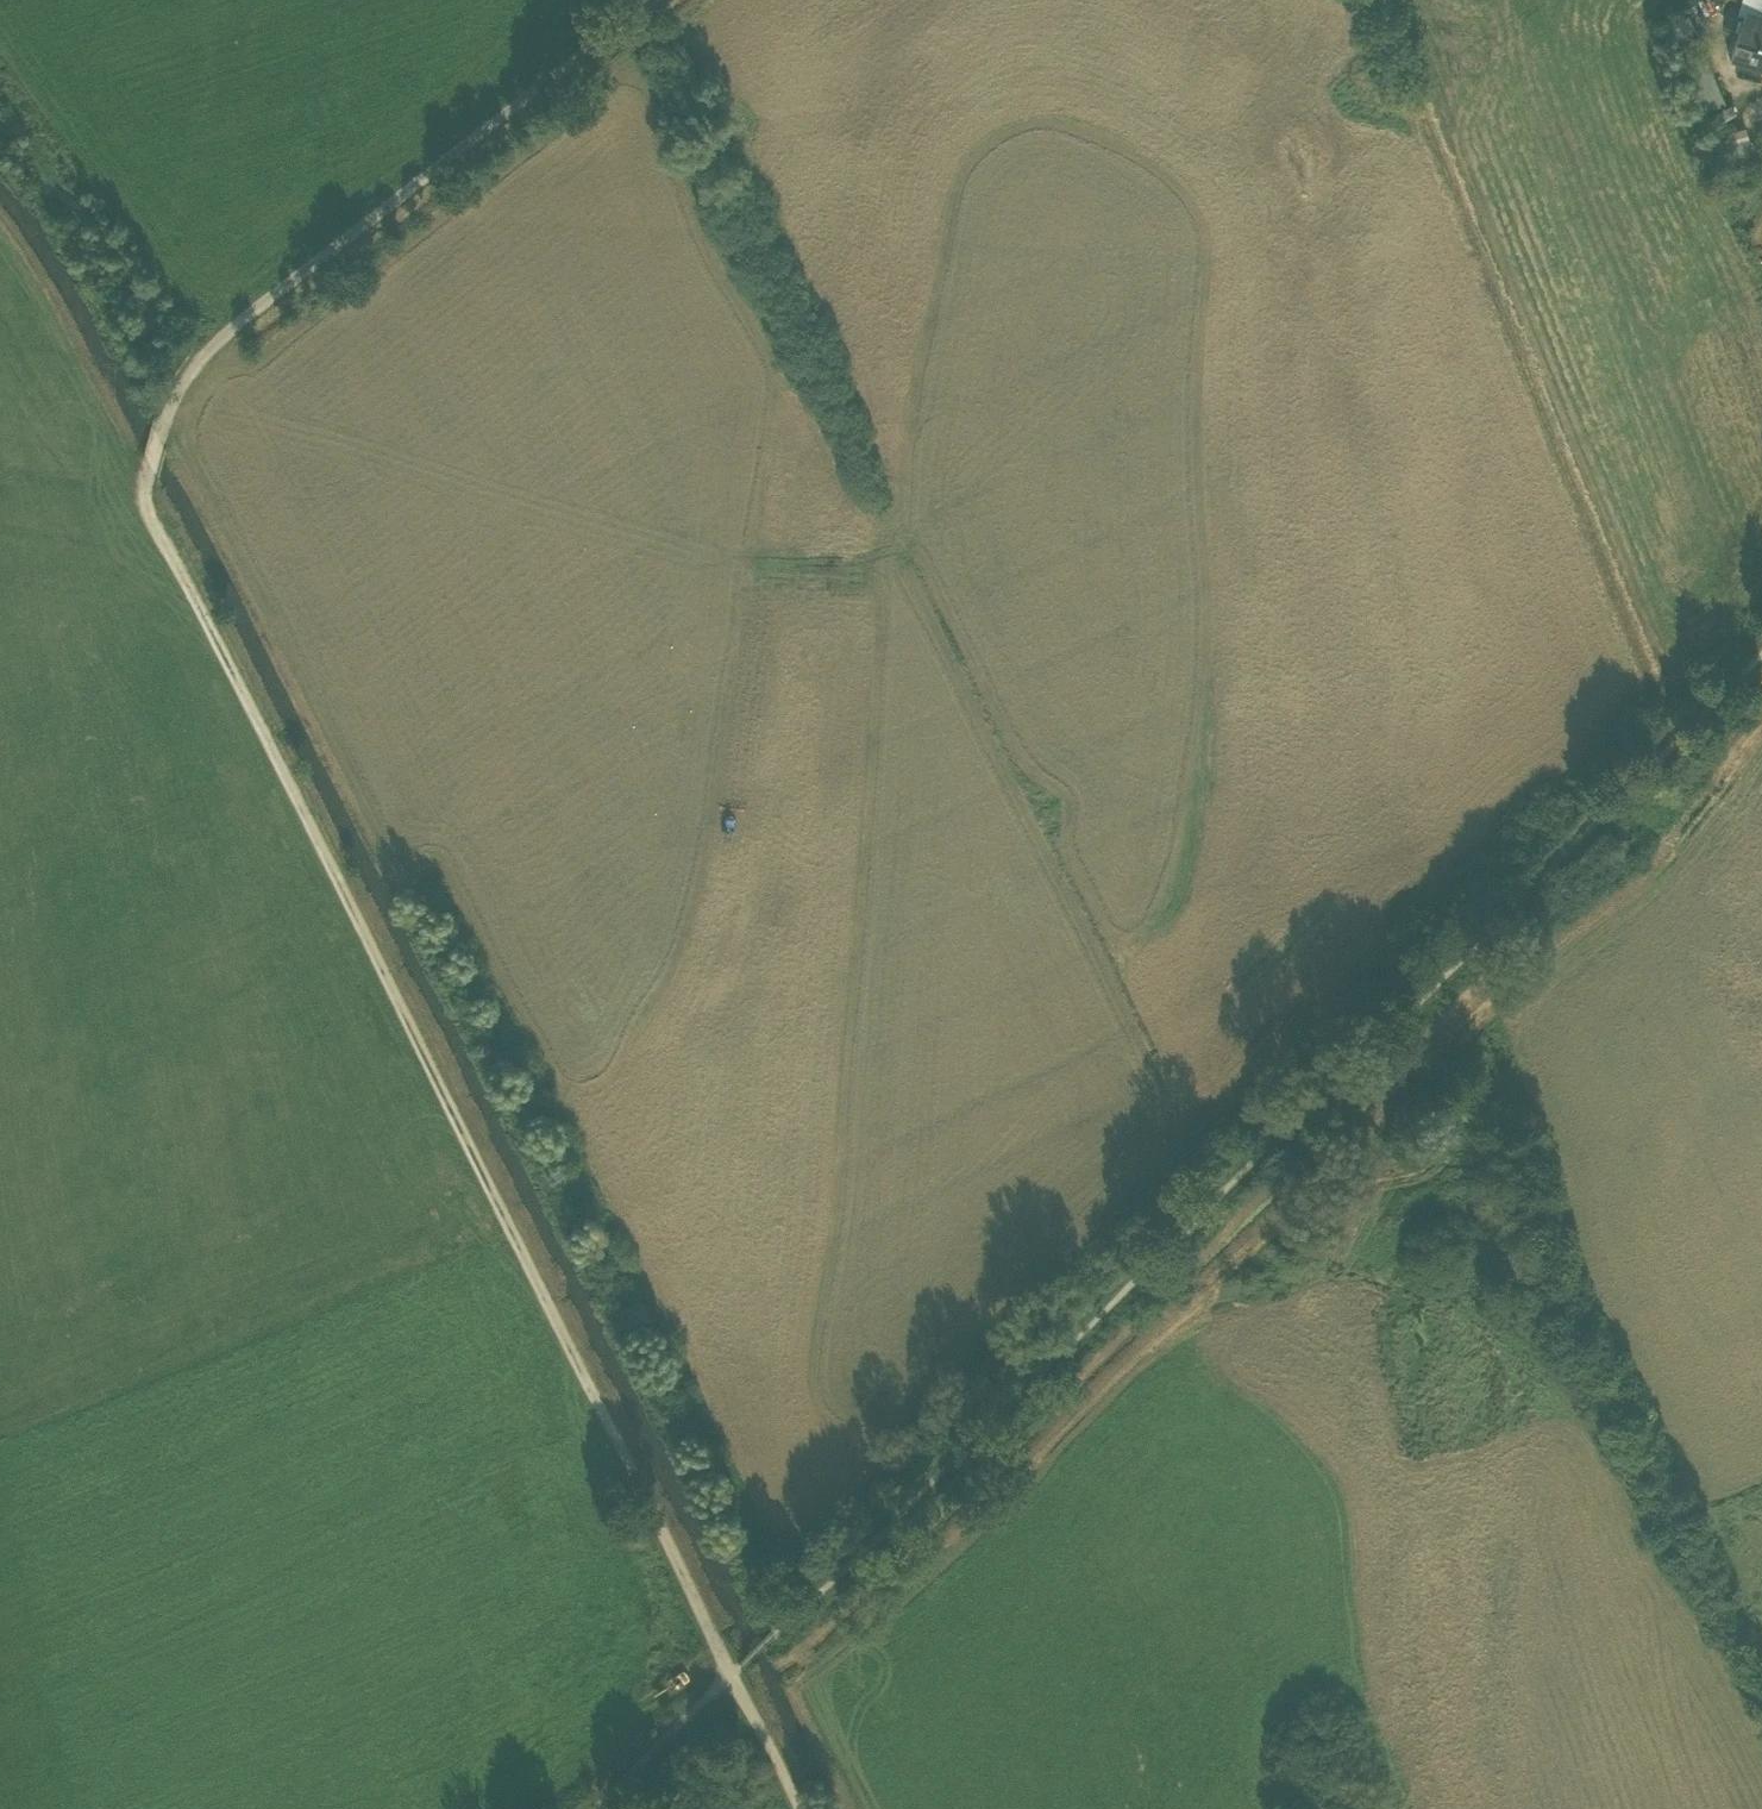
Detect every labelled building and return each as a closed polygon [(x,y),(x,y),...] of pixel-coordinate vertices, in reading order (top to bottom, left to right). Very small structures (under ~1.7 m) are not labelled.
[(1743,19),(1744,17),(1761,23),(1761,0),(1743,0),(1738,17),(1743,19)] [(1668,28),(1675,47),(1688,42),(1697,38),(1688,15),(1668,28)] [(1761,70),(1761,23),(1744,17),(1743,19),(1730,60),(1761,70)] [(1683,67),(1696,62),(1688,42),(1675,47),(1683,67)] [(1731,104),(1702,121),(1708,131),(1737,114),(1731,104)] [(1745,128),(1712,139),(1724,173),(1756,162),(1745,128)]
